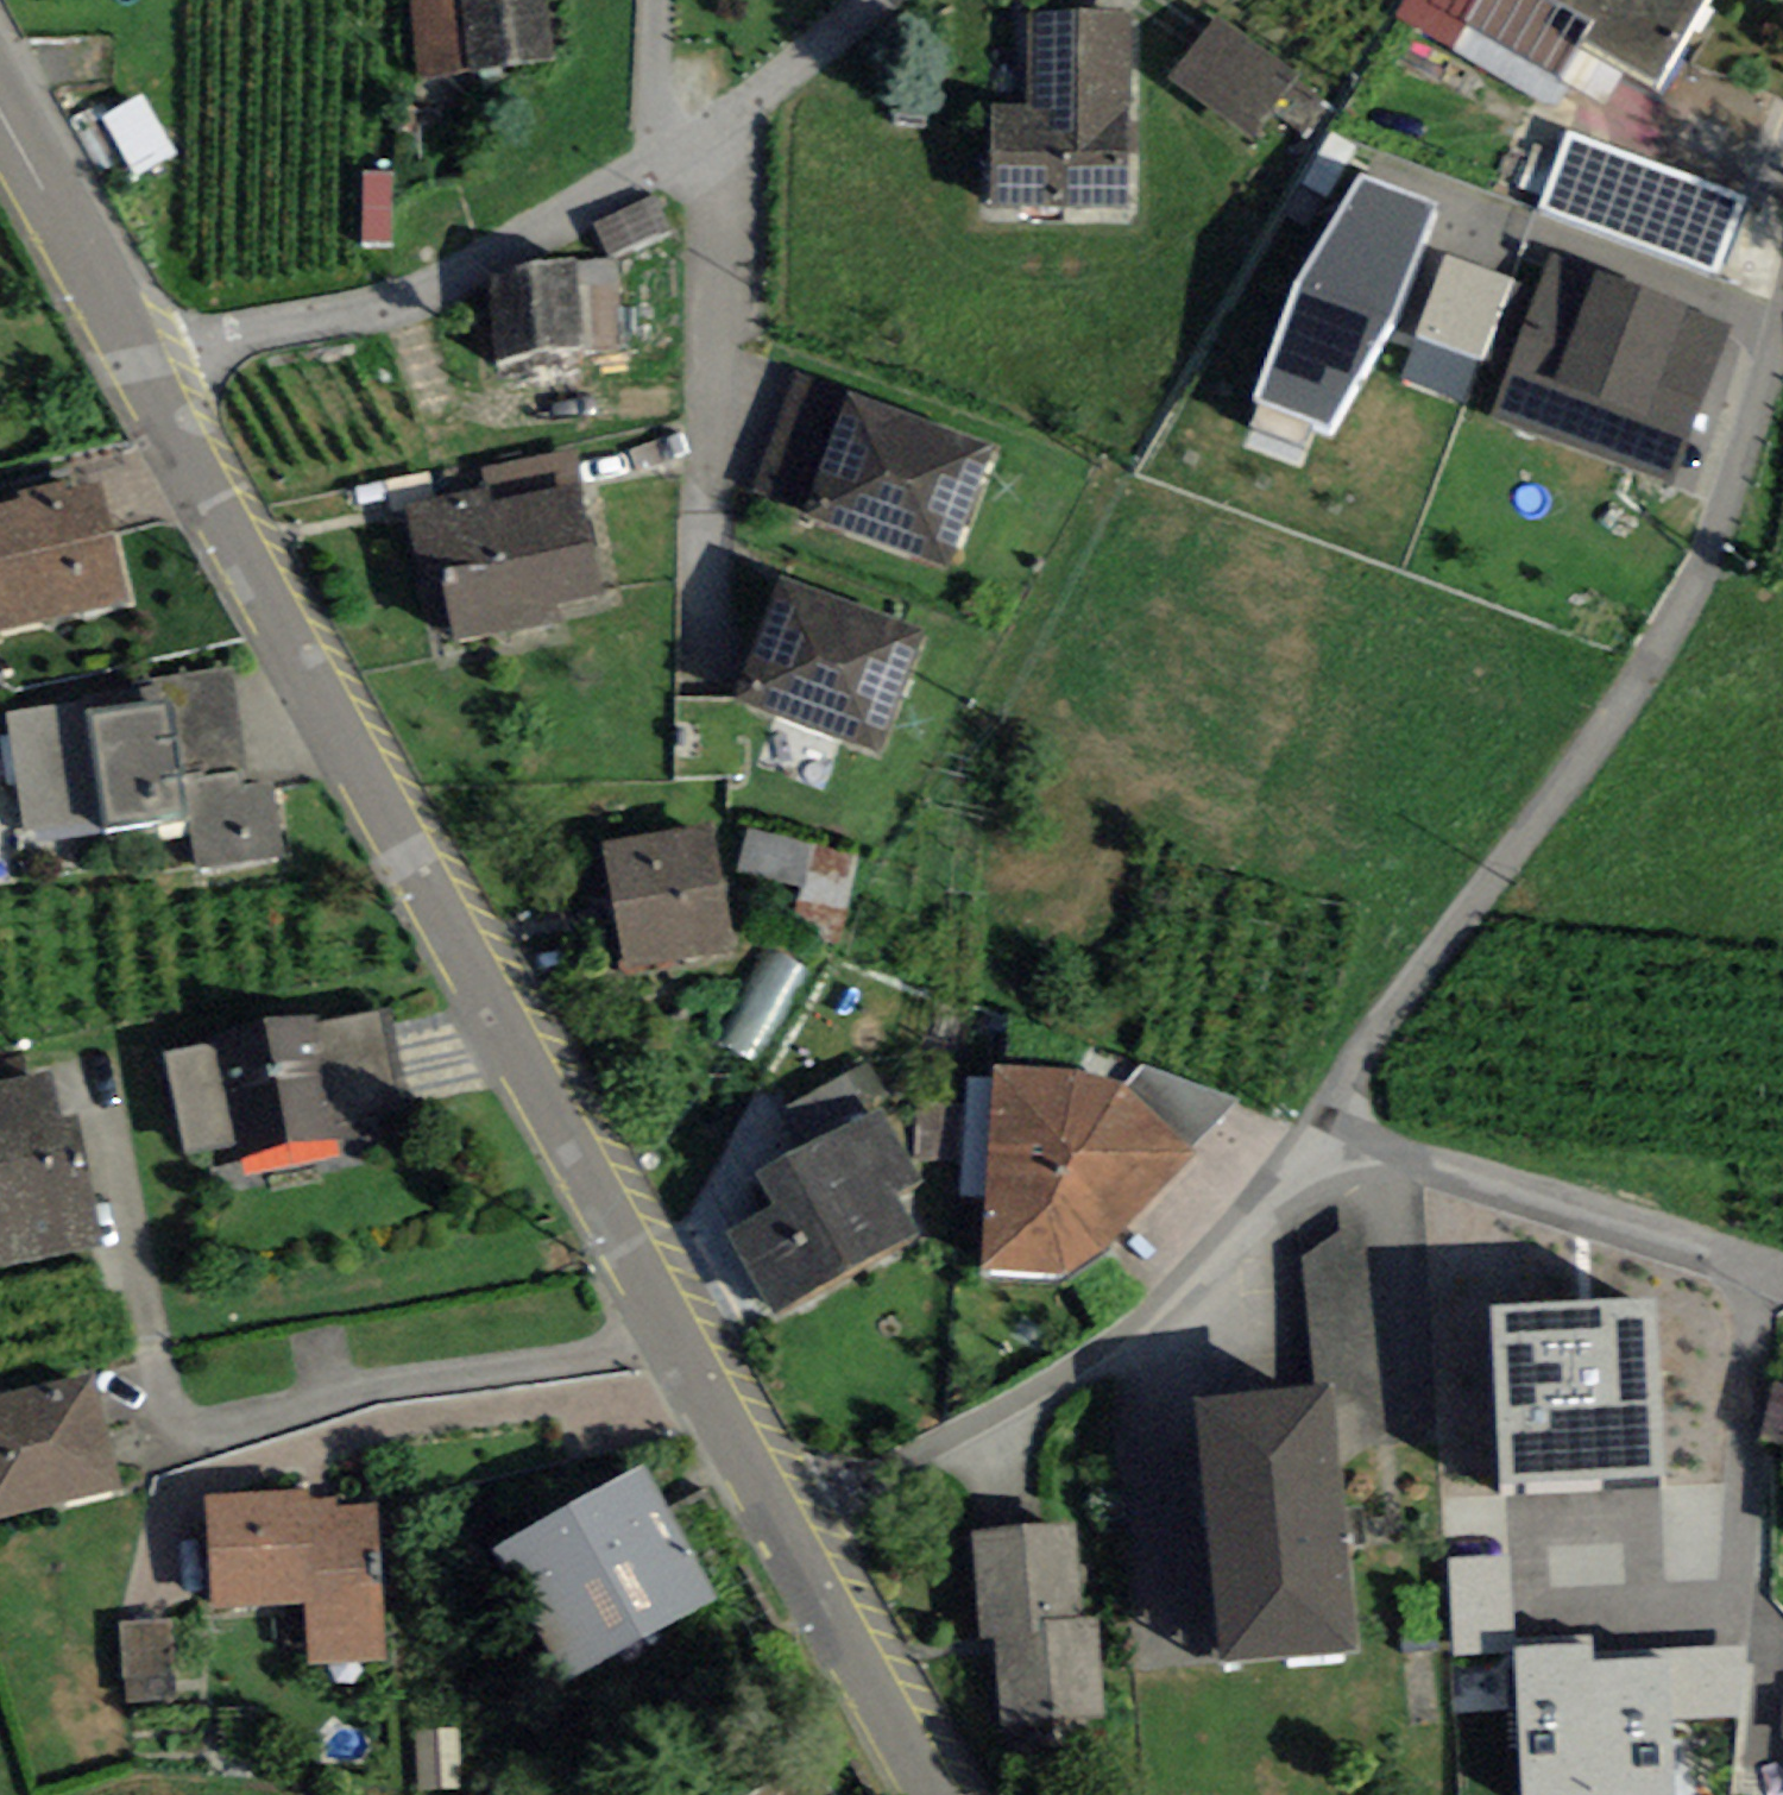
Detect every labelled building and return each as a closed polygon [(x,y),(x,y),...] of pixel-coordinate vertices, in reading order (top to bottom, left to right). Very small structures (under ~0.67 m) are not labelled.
[(425,83),(558,60),(547,0),(411,0),(425,83)] [(1395,14),(1449,47),(1463,23),(1561,79),(1581,45),(1624,71),(1658,88),(1709,0),(1403,0),(1395,14)] [(1128,209),(1131,14),(1029,12),(1027,104),(990,104),(988,207),(1128,209)] [(1296,72),(1215,16),(1170,79),(1251,135),(1296,72)] [(1570,84),(1561,79),(1463,23),(1449,47),(1557,108),(1570,84)] [(1624,71),(1581,45),(1561,79),(1570,84),(1603,104),(1624,71)] [(176,151),(141,93),(101,117),(135,175),(176,151)] [(1746,196),(1566,131),(1538,208),(1718,274),(1746,196)] [(393,243),(394,173),(365,173),(363,242),(393,243)] [(1435,202),(1362,175),(1295,290),(1255,398),(1330,431),(1394,322),(1435,202)] [(610,256),(672,230),(657,194),(595,221),(610,256)] [(1735,322),(1550,252),(1488,416),(1673,485),(1735,322)] [(1480,361),(1511,278),(1445,254),(1415,337),(1480,361)] [(617,257),(575,258),(581,348),(621,347),(617,257)] [(575,258),(488,276),(497,362),(581,348),(575,258)] [(1480,361),(1415,337),(1399,379),(1465,402),(1480,361)] [(753,491),(950,569),(993,448),(795,372),(753,491)] [(484,468),(488,487),(491,501),(583,482),(576,449),(484,468)] [(0,505),(0,633),(130,603),(101,480),(65,489),(63,479),(18,490),(21,500),(0,505)] [(558,604),(605,594),(583,482),(491,501),(488,487),(405,504),(421,583),(441,579),(454,643),(562,622),(558,604)] [(878,753),(923,632),(781,576),(739,699),(878,753)] [(197,869),(286,855),(274,782),(250,786),(231,667),(152,679),(153,685),(82,696),(83,701),(7,712),(25,831),(103,819),(104,827),(188,814),(197,869)] [(625,970),(735,952),(713,822),(603,840),(625,970)] [(815,844),(749,828),(738,870),(804,886),(815,844)] [(840,943),(861,858),(815,844),(804,886),(792,930),(840,943)] [(757,1067),(808,970),(769,949),(718,1046),(757,1067)] [(240,1161),(414,1125),(389,1009),(316,1023),(313,1011),(212,1032),(215,1045),(237,1144),(240,1161)] [(237,1144),(215,1045),(165,1056),(186,1155),(237,1144)] [(1192,1146),(1238,1100),(1146,1061),(1124,1082),(1192,1146)] [(996,1065),(984,1272),(1063,1277),(1111,1246),(1198,1153),(1192,1146),(1124,1082),(1084,1069),(996,1065)] [(0,1081),(0,1267),(104,1246),(77,1114),(60,1118),(50,1071),(0,1081)] [(726,1232),(775,1316),(919,1231),(898,1193),(922,1182),(881,1107),(757,1172),(775,1206),(726,1232)] [(1388,1440),(1366,1225),(1343,1232),(1304,1258),(1318,1384),(1335,1383),(1343,1466),(1388,1440)] [(1499,1486),(1668,1479),(1654,1298),(1492,1306),(1499,1486)] [(0,1395),(0,1519),(122,1488),(93,1371),(0,1395)] [(1776,1381),(1759,1441),(1782,1447),(1782,1383),(1776,1381)] [(1318,1384),(1195,1396),(1220,1661),(1360,1648),(1343,1466),(1335,1383),(1318,1384)] [(566,1683),(718,1598),(644,1466),(492,1550),(566,1683)] [(337,1498),(309,1500),(309,1489),(206,1494),(212,1609),(305,1604),(309,1664),(387,1660),(378,1504),(337,1506),(337,1498)] [(1004,1725),(1107,1717),(1098,1618),(1081,1619),(1073,1525),(974,1534),(983,1638),(996,1637),(1004,1725)] [(1515,1648),(1509,1555),(1449,1559),(1456,1654),(1515,1648)] [(176,1699),(171,1620),(121,1622),(125,1702),(176,1699)] [(1523,1794),(1600,1794),(1595,1661),(1594,1645),(1515,1648),(1523,1794)] [(1672,1721),(1740,1717),(1746,1647),(1667,1647),(1667,1659),(1672,1721)] [(1672,1721),(1667,1659),(1595,1661),(1600,1794),(1677,1794),(1672,1721)] [(463,1789),(459,1728),(417,1730),(421,1792),(463,1789)]
